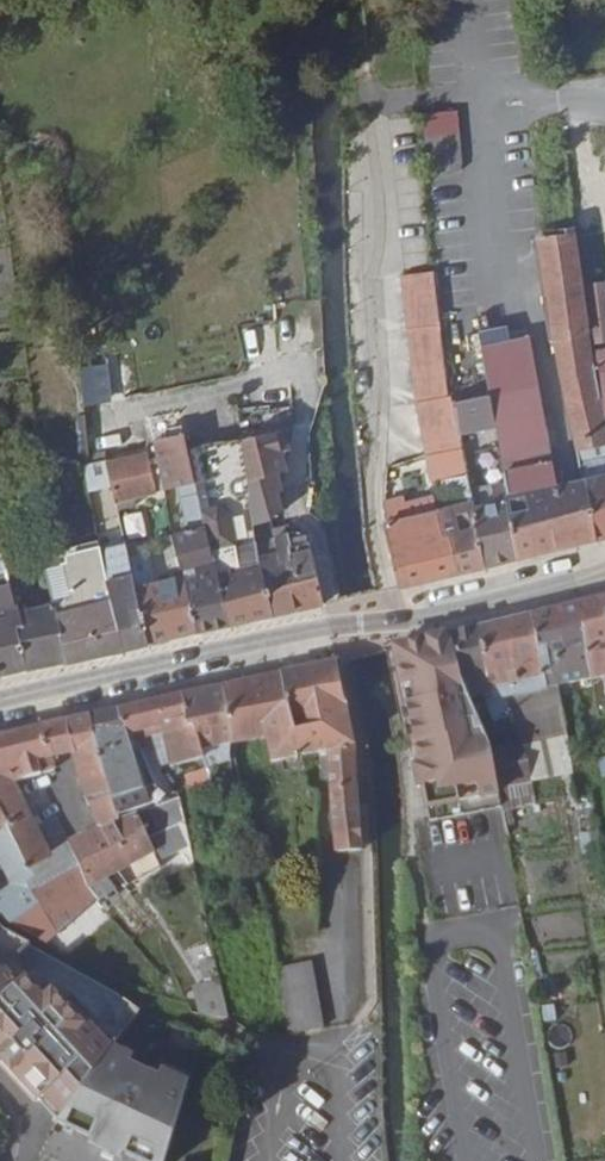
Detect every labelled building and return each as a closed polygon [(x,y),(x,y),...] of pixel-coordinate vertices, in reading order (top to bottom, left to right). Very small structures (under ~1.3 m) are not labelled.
[(423,119),(424,133),(451,131),(450,118),(423,119)] [(425,133),(428,173),(462,171),(460,131),(425,133)] [(594,355),(590,324),(578,233),(537,238),(551,341),(554,340),(560,370),(575,441),(604,434),(604,413),(594,355)] [(402,275),(417,402),(431,482),(434,482),(445,480),(468,476),(453,402),(452,395),(449,396),(448,387),(434,270),(402,275)] [(590,324),(594,355),(604,353),(604,332),(603,324),(590,324)] [(508,328),(479,333),(482,346),(510,341),(508,328)] [(594,355),(604,413),(604,353),(594,355)] [(490,395),(505,495),(517,559),(584,543),(597,540),(585,480),(571,483),(558,486),(536,370),(488,379),(489,389),(490,395)] [(452,395),(489,389),(488,379),(448,387),(449,396),(452,395)] [(489,389),(452,395),(453,402),(490,395),(489,389)] [(453,402),(468,476),(485,567),(517,559),(505,495),(490,395),(453,402)] [(182,413),(150,416),(152,439),(185,436),(182,413)] [(286,432),(243,439),(249,481),(278,475),(285,474),(281,454),(290,452),(286,432)] [(575,441),(585,480),(597,540),(604,538),(604,434),(575,441)] [(255,523),(251,496),(249,481),(243,439),(211,442),(188,449),(189,451),(196,482),(229,626),(274,616),(260,561),(255,523)] [(155,451),(157,457),(189,451),(188,449),(186,440),(154,446),(155,451)] [(90,464),(108,460),(107,459),(106,450),(89,453),(90,464)] [(157,457),(155,451),(149,452),(151,458),(158,487),(164,486),(157,457)] [(196,482),(189,451),(157,457),(164,486),(165,490),(178,487),(196,482)] [(149,452),(108,461),(113,486),(116,503),(124,538),(143,533),(135,499),(148,495),(147,491),(158,487),(151,458),(149,452)] [(113,486),(108,461),(108,460),(90,464),(84,465),(90,491),(113,486)] [(423,472),(400,478),(404,495),(427,489),(423,472)] [(278,475),(249,481),(251,496),(255,523),(271,519),(270,514),(280,511),(276,492),(282,491),(278,475)] [(485,567),(468,476),(445,480),(449,506),(437,509),(444,537),(449,536),(458,573),(485,567)] [(229,626),(196,482),(178,487),(188,531),(172,535),(175,546),(197,633),(229,626)] [(434,494),(406,501),(409,516),(437,509),(434,494)] [(409,516),(406,501),(405,496),(385,501),(388,521),(385,522),(399,586),(458,573),(449,536),(444,537),(437,509),(409,516)] [(260,561),(274,616),(325,603),(310,541),(309,537),(307,534),(305,532),(303,532),(302,530),(298,530),(296,530),(275,535),(271,519),(255,523),(260,561)] [(13,594),(12,585),(0,536),(0,676),(29,670),(17,611),(13,594)] [(197,633),(175,546),(164,549),(171,574),(154,578),(148,553),(138,555),(135,540),(125,542),(148,644),(197,633)] [(148,644),(125,542),(101,547),(125,649),(148,644)] [(55,602),(68,662),(125,649),(101,547),(44,559),(51,585),(55,602)] [(51,585),(13,594),(17,611),(55,602),(51,585)] [(531,616),(547,689),(559,687),(604,677),(604,596),(531,616)] [(68,662),(55,602),(17,611),(29,670),(68,662)] [(531,616),(478,628),(494,702),(507,700),(511,717),(520,742),(532,782),(561,776),(572,774),(565,739),(568,738),(559,687),(547,689),(531,616)] [(484,695),(494,723),(511,717),(507,700),(494,702),(478,628),(451,634),(465,678),(470,699),(484,695)] [(465,678),(451,634),(394,648),(411,724),(420,766),(415,767),(420,787),(425,787),(430,807),(499,792),(499,790),(491,747),(490,741),(470,699),(465,678)] [(411,724),(394,648),(387,649),(403,725),(411,724)] [(224,686),(234,744),(266,738),(272,764),(328,752),(336,852),(364,849),(359,798),(356,747),(354,747),(337,662),(224,686)] [(224,686),(182,693),(190,727),(196,727),(207,763),(230,757),(230,755),(232,744),(234,744),(224,686)] [(182,693),(155,700),(163,733),(170,765),(170,767),(205,759),(196,727),(190,727),(182,693)] [(155,700),(119,709),(126,729),(130,741),(138,739),(151,736),(163,733),(155,700)] [(90,714),(113,801),(144,790),(130,741),(126,729),(119,709),(90,714)] [(113,801),(90,714),(45,726),(53,757),(73,754),(86,800),(90,799),(99,827),(68,842),(89,889),(97,899),(99,901),(117,890),(109,878),(119,873),(129,886),(136,882),(128,868),(156,853),(159,861),(191,847),(180,796),(163,802),(149,808),(118,819),(113,801)] [(0,736),(0,808),(31,871),(35,878),(26,883),(41,904),(12,924),(46,942),(97,899),(89,889),(68,842),(52,853),(16,782),(56,769),(53,757),(45,726),(0,736)] [(151,736),(158,766),(170,765),(163,733),(151,736)] [(520,742),(491,747),(499,790),(532,782),(520,742)] [(230,757),(207,763),(208,769),(232,761),(230,757)] [(208,769),(207,763),(178,771),(185,795),(213,787),(208,769)] [(532,782),(499,790),(499,792),(502,804),(504,812),(537,805),(532,782)] [(113,801),(118,819),(149,808),(144,790),(113,801)] [(502,804),(499,792),(430,807),(433,820),(502,804)] [(591,796),(574,799),(580,833),(599,831),(591,796)] [(12,885),(0,894),(0,915),(12,924),(41,904),(26,883),(35,878),(31,871),(0,808),(0,864),(12,885)] [(156,853),(128,868),(136,882),(162,869),(159,861),(156,853)] [(97,899),(46,942),(68,954),(112,918),(97,899)] [(7,1028),(0,1035),(0,1057),(9,1068),(26,1052),(45,1035),(24,1012),(54,985),(25,953),(14,963),(0,947),(0,1020),(7,1028)] [(215,960),(200,963),(204,983),(220,979),(215,960)] [(319,994),(313,961),(278,968),(284,1001),(319,994)] [(229,1017),(220,979),(204,983),(195,985),(202,1014),(229,1017)] [(325,1027),(319,994),(284,1001),(291,1034),(325,1027)] [(45,1035),(26,1052),(36,1064),(30,1070),(39,1079),(46,1074),(71,1102),(94,1072),(71,1046),(81,1037),(65,1018),(45,1035)] [(159,1075),(158,1076),(130,1063),(131,1061),(109,1051),(94,1072),(71,1102),(57,1121),(92,1137),(125,1153),(142,1160),(166,1160),(188,1088),(159,1075)] [(125,1153),(92,1137),(89,1142),(122,1157),(125,1153)]
